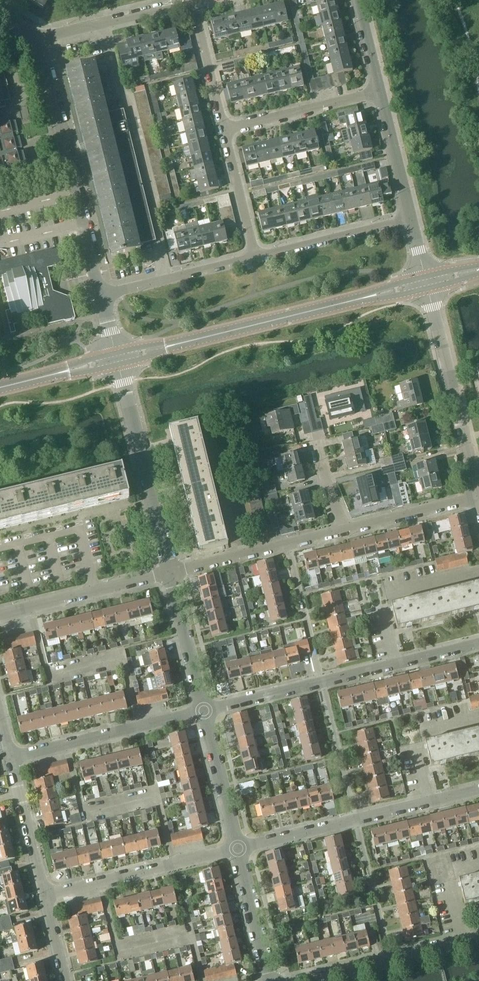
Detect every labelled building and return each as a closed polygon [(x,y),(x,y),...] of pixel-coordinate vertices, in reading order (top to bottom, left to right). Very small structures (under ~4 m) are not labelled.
[(43,9),(45,7),(44,6),(48,0),(29,0),(43,9)] [(291,9),(296,8),(297,8),(295,0),(288,0),(291,9)] [(310,4),(311,8),(317,7),(319,14),(337,10),(335,0),(327,0),(316,3),(310,4)] [(284,3),(271,6),(276,24),(288,21),(284,3)] [(264,27),(276,24),(271,6),(259,9),(264,27)] [(296,8),(291,9),(294,21),(299,19),(296,8)] [(259,9),(247,12),(252,30),(264,27),(259,9)] [(337,10),(319,14),(322,27),(340,22),(342,21),(341,14),(339,15),(337,10)] [(247,12),(235,15),(239,33),(252,30),(247,12)] [(233,35),(239,33),(235,15),(223,18),(227,36),(229,41),(234,40),(233,35)] [(215,39),(227,36),(223,18),(211,20),(215,39)] [(299,19),(294,21),(297,33),(302,32),(299,19)] [(340,22),(322,27),(325,39),(343,34),(340,22)] [(177,37),(178,37),(176,30),(163,33),(168,52),(180,49),(179,44),(177,37)] [(302,32),(297,33),(300,45),(305,44),(302,32)] [(151,36),(156,55),(157,59),(157,61),(163,59),(162,53),(168,52),(163,33),(151,36)] [(328,51),(346,46),(343,34),(325,39),(328,51)] [(189,35),(178,37),(177,37),(179,44),(191,41),(189,35)] [(151,36),(139,39),(143,58),(144,58),(145,62),(157,59),(156,55),(151,36)] [(139,39),(127,42),(117,44),(123,69),(138,65),(138,59),(143,58),(139,39)] [(179,44),(180,49),(180,50),(192,47),(191,41),(179,44)] [(305,44),(300,45),(303,57),(308,56),(305,44)] [(331,63),(349,58),(346,46),(328,51),(331,63)] [(180,50),(182,56),(194,52),(192,47),(180,50)] [(195,58),(194,52),(182,56),(183,61),(195,58)] [(220,61),(233,58),(232,53),(231,53),(231,52),(219,55),(220,61)] [(306,69),(311,68),(308,56),(303,57),(306,69)] [(197,64),(195,58),(183,61),(185,67),(197,64)] [(338,74),(344,73),(352,71),(349,58),(331,63),(334,75),(338,74)] [(124,109),(118,111),(107,65),(96,67),(95,62),(66,69),(112,257),(141,250),(140,245),(156,240),(124,109)] [(235,67),(234,62),(221,65),(223,71),(235,68),(235,67)] [(185,67),(185,68),(186,73),(198,70),(197,64),(185,67)] [(300,67),(287,70),(292,89),(304,86),(300,67)] [(314,80),(311,68),(306,69),(312,93),(318,92),(315,80),(314,80)] [(287,70),(275,73),(280,92),(292,89),(287,70)] [(275,73),(263,76),(268,95),(280,92),(275,73)] [(344,73),(338,74),(341,86),(347,85),(344,73)] [(6,107),(5,101),(11,100),(7,87),(8,86),(8,84),(7,84),(6,83),(7,83),(7,80),(6,81),(4,74),(0,74),(0,108),(6,107)] [(244,100),(256,98),(251,79),(250,79),(248,74),(238,76),(244,100)] [(334,75),(332,75),(335,88),(341,86),(338,74),(334,75)] [(335,88),(332,75),(326,77),(329,89),(335,88)] [(231,104),(244,100),(238,76),(237,76),(231,78),(233,83),(227,85),(231,104)] [(263,76),(251,79),(256,98),(268,95),(263,76)] [(329,89),(326,77),(321,78),(324,90),(329,89)] [(315,80),(318,92),(324,90),(321,78),(315,80)] [(177,97),(195,92),(192,80),(174,84),(177,97)] [(150,91),(153,103),(158,101),(162,100),(162,98),(157,99),(155,89),(162,87),(161,83),(151,85),(152,90),(150,91)] [(133,90),(134,95),(146,92),(144,86),(133,88),(134,90),(133,90)] [(147,98),(146,92),(134,95),(135,100),(147,98)] [(173,104),(178,102),(180,109),(198,104),(195,92),(177,97),(171,98),(173,104)] [(149,104),(147,98),(135,100),(137,106),(149,104)] [(161,113),(158,101),(153,103),(156,115),(161,113)] [(137,106),(138,113),(150,110),(149,104),(137,106)] [(198,104),(180,109),(183,121),(201,116),(198,104)] [(152,116),(150,110),(138,113),(140,119),(152,116)] [(164,125),(161,113),(156,115),(159,127),(164,125)] [(346,124),(348,130),(366,125),(363,113),(338,119),(340,126),(346,124)] [(6,175),(5,169),(9,168),(11,173),(22,171),(21,165),(21,164),(26,163),(23,152),(18,154),(17,149),(22,147),(19,136),(14,138),(13,133),(18,131),(16,121),(10,122),(9,116),(0,118),(0,176),(6,175)] [(153,122),(152,116),(140,119),(141,125),(153,122)] [(201,116),(183,121),(186,133),(204,128),(201,116)] [(153,122),(141,125),(143,131),(155,128),(153,122)] [(319,124),(322,136),(327,135),(329,135),(326,123),(319,124)] [(167,138),(164,125),(159,127),(162,139),(167,138)] [(348,130),(341,131),(344,143),(345,143),(351,142),(368,137),(366,125),(348,130)] [(156,134),(155,128),(143,131),(144,137),(156,134)] [(189,145),(207,140),(204,128),(186,133),(189,145)] [(303,134),(308,153),(319,150),(315,131),(303,134)] [(144,137),(146,143),(158,140),(156,134),(144,137)] [(308,153),(303,134),(291,137),(296,156),(308,153)] [(279,140),(284,159),(296,156),(291,137),(279,140)] [(372,158),(370,150),(372,150),(368,137),(351,142),(345,143),(346,149),(352,147),(353,154),(358,153),(360,161),(372,158)] [(162,139),(165,151),(170,150),(167,138),(162,139)] [(159,146),(158,140),(146,143),(147,149),(159,146)] [(189,145),(192,157),(210,152),(207,140),(189,145)] [(268,143),(272,162),(284,159),(279,140),(268,143)] [(268,143),(255,146),(259,165),(272,162),(268,143)] [(159,146),(147,149),(149,155),(161,152),(159,146)] [(259,165),(255,146),(242,149),(247,168),(259,165)] [(165,151),(168,163),(173,162),(170,150),(165,151)] [(162,158),(161,152),(149,155),(150,161),(162,158)] [(210,152),(192,157),(195,169),(213,164),(210,152)] [(162,158),(150,161),(152,167),(163,164),(162,158)] [(372,163),(362,166),(364,171),(363,171),(363,172),(375,169),(374,163),(372,163)] [(165,171),(163,164),(152,167),(153,173),(165,171)] [(198,181),(216,176),(213,164),(195,169),(198,181)] [(364,171),(362,166),(354,168),(350,169),(352,174),(363,171),(364,171)] [(350,169),(338,172),(340,177),(352,174),(350,169)] [(153,173),(155,179),(166,177),(165,171),(153,173)] [(340,177),(338,172),(326,175),(327,180),(340,177)] [(327,180),(326,175),(314,178),(316,183),(327,180)] [(216,176),(198,181),(201,193),(219,189),(217,180),(219,180),(218,176),(216,176)] [(168,183),(166,177),(155,179),(156,185),(168,183)] [(302,181),(304,186),(316,183),(314,178),(302,181)] [(252,189),(265,186),(264,182),(263,182),(262,180),(251,183),(252,189)] [(290,184),(291,189),(304,186),(302,181),(290,184)] [(379,184),(367,187),(372,205),(384,202),(382,197),(392,195),(389,181),(379,184)] [(169,189),(168,183),(156,185),(158,191),(169,189)] [(278,187),(280,192),(291,189),(290,184),(278,187)] [(267,195),(280,192),(278,187),(266,190),(267,195)] [(355,190),(360,209),(372,205),(367,187),(355,190)] [(171,195),(169,189),(158,191),(159,198),(171,195)] [(267,195),(266,190),(253,193),(255,200),(267,197),(266,195),(267,195)] [(348,212),(360,209),(355,190),(344,193),(348,212)] [(348,212),(344,193),(331,196),(336,215),(348,212)] [(229,194),(217,197),(218,202),(217,202),(218,204),(230,200),(229,194)] [(172,201),(171,195),(159,198),(161,203),(172,201)] [(318,195),(305,198),(306,202),(308,202),(312,221),(324,218),(320,199),(318,195)] [(336,215),(331,196),(320,199),(324,218),(336,215)] [(219,209),(232,206),(230,200),(218,204),(219,209)] [(295,205),(300,224),(312,221),(308,202),(306,202),(295,205)] [(284,208),(288,226),(300,224),(295,205),(284,208)] [(182,211),(180,206),(168,209),(169,214),(182,211)] [(233,212),(232,206),(219,209),(220,215),(233,212)] [(275,230),(288,226),(284,208),(271,211),(275,230)] [(259,214),(263,233),(275,230),(271,211),(259,214)] [(222,221),(234,218),(233,212),(220,215),(222,221)] [(224,226),(236,224),(234,218),(222,221),(222,223),(223,222),(224,226)] [(204,247),(216,244),(211,225),(205,227),(203,221),(198,222),(199,228),(204,247)] [(223,222),(222,223),(211,225),(216,244),(228,241),(225,232),(226,232),(224,226),(223,222)] [(236,224),(224,226),(226,232),(237,229),(236,224)] [(191,250),(187,231),(186,231),(185,226),(173,229),(173,231),(166,233),(170,250),(178,248),(179,253),(191,250)] [(199,228),(187,231),(191,250),(204,247),(199,228)] [(6,312),(12,334),(16,333),(14,324),(46,316),(48,325),(76,318),(70,296),(68,296),(67,296),(64,297),(54,292),(48,268),(56,266),(56,265),(62,264),(59,249),(0,263),(0,279),(3,278),(11,310),(6,312)] [(397,403),(399,410),(422,404),(416,381),(400,385),(404,401),(397,403)] [(360,388),(325,397),(330,420),(353,415),(353,412),(365,409),(360,388)] [(311,401),(305,403),(310,422),(317,420),(312,401),(311,401)] [(291,417),(299,414),(302,424),(310,422),(305,403),(274,410),(275,415),(266,418),(269,429),(271,428),(273,435),(294,430),(291,417)] [(383,424),(395,422),(393,414),(375,418),(377,426),(383,424)] [(198,421),(169,428),(170,429),(172,428),(179,458),(205,452),(198,422),(198,421)] [(397,429),(395,422),(383,424),(385,432),(397,429)] [(407,427),(410,440),(428,435),(425,422),(407,427)] [(385,432),(383,424),(377,426),(371,427),(373,435),(385,432)] [(428,435),(410,440),(404,441),(407,453),(413,452),(413,454),(431,449),(428,435)] [(342,443),(345,456),(363,452),(367,451),(364,437),(360,438),(349,441),(342,443)] [(205,452),(179,458),(187,489),(212,483),(205,452)] [(365,458),(363,452),(345,456),(349,470),(367,465),(371,464),(369,457),(365,458)] [(263,454),(258,455),(255,456),(257,464),(269,461),(267,453),(263,454)] [(303,459),(301,460),(299,453),(280,457),(284,471),(287,470),(302,466),(304,465),(303,459)] [(393,465),(404,462),(402,454),(391,457),(393,465)] [(379,460),(381,468),(393,465),(391,457),(379,460)] [(416,465),(420,479),(437,475),(434,461),(416,465)] [(404,462),(393,465),(395,473),(406,470),(404,462)] [(381,468),(383,475),(395,473),(393,465),(381,468)] [(306,481),(302,466),(287,470),(290,485),(306,481)] [(122,470),(92,478),(98,503),(128,496),(129,499),(130,499),(123,470),(122,470)] [(420,479),(423,493),(441,488),(437,475),(420,479)] [(357,480),(360,494),(381,489),(380,484),(376,485),(374,476),(357,480)] [(92,478),(61,485),(67,511),(98,503),(92,478)] [(212,483),(187,489),(194,520),(220,513),(212,483)] [(405,483),(398,485),(401,498),(403,506),(410,504),(405,483)] [(61,485),(31,493),(37,518),(67,511),(61,485)] [(394,500),(401,498),(398,485),(391,486),(394,500)] [(263,489),(265,496),(277,493),(275,486),(263,489)] [(381,503),(379,494),(382,493),(381,489),(360,494),(364,507),(381,503)] [(248,493),(250,499),(261,496),(260,490),(248,493)] [(291,496),(294,510),(312,506),(311,503),(314,502),(312,494),(309,494),(309,492),(291,496)] [(31,493),(0,500),(6,526),(37,518),(31,493)] [(265,496),(267,504),(279,501),(277,493),(265,496)] [(263,502),(261,496),(250,499),(251,505),(263,502)] [(264,508),(263,502),(251,505),(253,511),(264,508)] [(312,506),(294,510),(298,524),(315,519),(312,506)] [(266,514),(264,508),(253,511),(254,517),(266,514)] [(220,513),(194,520),(201,550),(199,551),(222,546),(224,545),(225,545),(228,544),(227,544),(220,513)] [(280,516),(279,514),(279,513),(276,514),(276,515),(270,516),(273,530),(279,528),(277,517),(280,516)] [(267,520),(266,514),(254,517),(256,523),(267,520)] [(449,518),(452,530),(467,527),(464,515),(449,518)] [(267,520),(256,523),(257,528),(269,526),(267,520)] [(410,530),(414,545),(425,542),(422,527),(410,530)] [(455,542),(469,539),(467,527),(452,530),(455,542)] [(402,547),(414,545),(410,530),(398,533),(402,547)] [(402,547),(398,533),(386,536),(390,550),(396,549),(397,554),(402,553),(401,548),(402,547)] [(389,550),(390,550),(386,536),(375,539),(378,553),(379,558),(379,560),(391,557),(389,550)] [(378,553),(375,539),(363,542),(366,556),(365,556),(367,561),(379,558),(378,553)] [(459,554),(465,552),(472,551),(469,539),(455,542),(458,554),(459,554)] [(366,556),(363,542),(351,544),(354,559),(365,556),(366,556)] [(354,559),(351,544),(339,547),(343,562),(354,559)] [(327,550),(331,565),(343,562),(339,547),(327,550)] [(316,553),(319,568),(331,565),(327,550),(316,553)] [(468,564),(465,552),(459,554),(462,565),(468,564)] [(307,571),(312,591),(319,589),(316,575),(320,573),(319,568),(316,553),(304,556),(307,571)] [(456,567),(462,565),(459,554),(458,554),(453,555),(456,567)] [(450,568),(456,567),(453,555),(447,557),(450,568)] [(450,568),(447,557),(441,558),(444,570),(450,568)] [(438,571),(444,570),(441,558),(436,560),(438,571)] [(258,563),(261,575),(275,572),(272,560),(258,563)] [(235,569),(227,571),(230,583),(231,584),(234,583),(234,582),(233,576),(237,575),(235,569)] [(263,587),(278,583),(275,572),(261,575),(263,587)] [(201,590),(216,586),(213,574),(199,578),(201,590)] [(263,587),(266,599),(281,595),(278,583),(263,587)] [(401,602),(392,604),(398,629),(478,609),(478,583),(474,584),(401,602)] [(201,590),(204,602),(219,598),(216,586),(201,590)] [(322,595),(325,607),(342,603),(339,591),(322,595)] [(266,599),(269,611),(284,607),(281,595),(266,599)] [(219,599),(219,598),(204,602),(207,614),(222,610),(222,611),(228,609),(225,597),(219,599)] [(151,601),(138,604),(142,619),(143,624),(155,621),(151,601)] [(345,614),(342,603),(325,607),(327,618),(345,614)] [(138,604),(126,607),(130,622),(131,626),(143,624),(142,619),(138,604)] [(118,625),(130,622),(126,607),(114,610),(118,625)] [(287,619),(284,607),(269,611),(272,623),(287,619)] [(106,627),(118,625),(114,610),(103,613),(106,627)] [(207,614),(210,625),(225,622),(222,610),(207,614)] [(94,630),(106,627),(103,613),(91,616),(94,630)] [(346,619),(345,614),(327,618),(330,630),(348,626),(352,625),(357,624),(356,617),(346,619)] [(83,633),(94,630),(91,616),(79,618),(83,633)] [(84,639),(83,633),(79,618),(67,621),(71,636),(78,634),(79,640),(84,639)] [(67,621),(55,624),(59,639),(71,636),(67,621)] [(213,637),(227,634),(225,622),(210,625),(213,637)] [(48,642),(59,639),(55,624),(44,627),(48,642)] [(352,625),(348,626),(330,630),(333,642),(350,638),(349,634),(354,633),(352,625)] [(29,634),(32,646),(38,645),(35,633),(29,634)] [(23,636),(25,647),(32,646),(29,634),(23,636)] [(22,648),(25,647),(23,636),(17,637),(19,649),(22,648)] [(19,649),(17,637),(10,639),(13,650),(19,649)] [(336,654),(353,649),(357,649),(361,648),(360,645),(356,646),(354,637),(350,638),(333,642),(336,654)] [(13,650),(10,639),(4,640),(7,652),(13,650)] [(296,648),(284,651),(288,666),(300,663),(298,655),(310,652),(307,640),(294,644),(296,648)] [(22,648),(19,649),(13,650),(7,652),(4,653),(6,664),(24,660),(22,648)] [(271,649),(260,652),(265,671),(276,669),(273,654),(271,649)] [(356,661),(360,660),(357,649),(353,649),(336,654),(338,663),(339,665),(349,663),(356,661)] [(150,653),(152,663),(153,665),(167,662),(164,650),(150,653)] [(284,651),(273,654),(276,669),(288,666),(284,651)] [(249,660),(253,674),(265,671),(260,652),(248,655),(249,660)] [(48,665),(64,661),(63,656),(52,659),(52,656),(46,655),(48,665)] [(27,672),(25,663),(24,660),(6,664),(9,676),(27,672)] [(249,660),(237,663),(241,677),(253,674),(249,660)] [(156,677),(170,673),(167,662),(153,665),(156,677)] [(229,680),(241,677),(237,663),(226,666),(229,680)] [(443,668),(447,682),(459,680),(455,665),(443,668)] [(443,668),(432,671),(435,685),(447,682),(443,668)] [(435,685),(432,671),(420,674),(423,688),(435,685)] [(27,672),(9,676),(12,688),(30,683),(27,672)] [(159,688),(159,689),(160,689),(166,688),(173,686),(170,673),(156,677),(151,678),(154,689),(159,688)] [(423,688),(420,674),(408,677),(412,691),(423,688)] [(412,691),(408,677),(396,679),(400,694),(412,691)] [(384,682),(388,697),(400,694),(396,679),(384,682)] [(372,685),(376,700),(388,697),(384,682),(372,685)] [(372,685),(361,688),(364,703),(376,700),(372,685)] [(160,689),(163,701),(169,699),(166,688),(160,689)] [(364,703),(361,688),(349,691),(353,706),(364,703)] [(159,689),(154,690),(157,702),(163,701),(160,689),(159,689)] [(157,702),(154,690),(148,691),(151,704),(157,702)] [(148,691),(142,693),(145,705),(151,704),(148,691)] [(353,706),(349,691),(337,694),(341,709),(353,706)] [(112,696),(116,711),(127,708),(124,693),(112,696)] [(145,705),(142,693),(136,694),(139,706),(145,705)] [(112,696),(100,699),(104,714),(116,711),(112,696)] [(478,708),(475,696),(469,697),(472,709),(478,708)] [(291,701),(294,713),(309,710),(306,698),(291,701)] [(92,717),(104,714),(100,699),(89,702),(92,717)] [(422,710),(427,709),(425,699),(413,701),(415,707),(421,706),(422,710)] [(89,702),(77,705),(80,719),(92,717),(89,702)] [(41,714),(45,728),(57,725),(53,711),(52,704),(40,707),(41,714)] [(65,708),(69,722),(80,719),(77,705),(65,708)] [(65,708),(53,711),(57,725),(69,722),(65,708)] [(312,721),(309,710),(294,713),(297,725),(312,721)] [(235,728),(250,724),(247,712),(232,716),(235,728)] [(41,714),(30,716),(33,731),(45,728),(41,714)] [(21,734),(33,731),(30,716),(18,719),(21,734)] [(315,733),(312,721),(297,725),(300,737),(315,733)] [(235,728),(238,739),(253,736),(250,724),(235,728)] [(359,744),(376,740),(373,729),(356,733),(359,744)] [(433,740),(425,742),(431,766),(478,754),(478,729),(433,740)] [(173,747),(188,744),(185,732),(170,736),(173,747)] [(318,745),(315,733),(300,737),(303,749),(318,745)] [(241,751),(256,748),(253,736),(238,739),(241,751)] [(359,744),(362,756),(379,752),(376,740),(359,744)] [(176,759),(191,756),(188,744),(173,747),(176,759)] [(318,745),(303,749),(306,760),(321,757),(318,745)] [(241,751),(244,763),(259,760),(256,748),(241,751)] [(139,750),(127,753),(131,768),(143,765),(139,750)] [(379,752),(362,756),(365,768),(382,764),(379,752)] [(119,771),(131,768),(127,753),(116,756),(119,771)] [(107,773),(119,771),(116,756),(104,759),(107,773)] [(179,771),(193,767),(191,756),(176,759),(179,771)] [(107,773),(104,759),(92,762),(95,776),(107,773)] [(259,760),(244,763),(247,776),(267,770),(264,759),(259,760)] [(61,762),(64,774),(70,772),(67,761),(61,762)] [(58,775),(64,774),(61,762),(55,764),(58,775)] [(83,779),(95,776),(92,762),(80,765),(83,779)] [(58,775),(55,764),(49,765),(52,776),(52,777),(58,775)] [(368,780),(385,775),(382,764),(365,768),(368,780)] [(52,776),(49,765),(43,767),(46,778),(52,776)] [(37,768),(40,779),(46,778),(43,767),(37,768)] [(182,783),(196,779),(193,767),(179,771),(174,772),(177,784),(182,783)] [(368,780),(370,791),(387,787),(385,775),(368,780)] [(52,776),(46,778),(40,779),(35,780),(38,792),(55,788),(54,785),(52,777),(52,776)] [(184,794),(199,791),(196,779),(182,783),(184,794)] [(255,786),(254,781),(239,784),(240,790),(255,786)] [(99,794),(100,798),(112,795),(111,791),(109,784),(104,785),(106,792),(99,794)] [(111,791),(112,795),(123,793),(122,788),(122,785),(117,787),(117,789),(111,791)] [(88,796),(89,801),(100,798),(99,794),(97,786),(92,787),(94,795),(88,796)] [(318,789),(322,804),(334,800),(330,786),(318,789)] [(163,787),(159,788),(162,799),(166,798),(173,797),(172,792),(165,794),(163,787)] [(387,787),(370,791),(373,803),(390,799),(387,787)] [(55,788),(38,792),(41,804),(57,800),(55,788)] [(307,791),(310,806),(322,804),(318,789),(307,791)] [(187,806),(202,802),(199,791),(184,794),(187,806)] [(295,794),(298,809),(310,806),(307,791),(295,794)] [(283,797),(286,812),(298,809),(295,794),(283,797)] [(275,815),(286,812),(283,797),(271,800),(275,815)] [(41,804),(44,816),(60,812),(57,800),(41,804)] [(275,815),(271,800),(259,803),(263,818),(275,815)] [(190,818),(205,814),(202,802),(187,806),(190,818)] [(466,809),(469,823),(478,821),(478,812),(477,806),(466,809)] [(141,815),(143,823),(148,821),(146,814),(152,812),(151,808),(140,811),(141,815)] [(454,812),(458,826),(469,823),(466,809),(454,812)] [(135,817),(141,815),(140,811),(128,814),(129,818),(130,818),(132,826),(137,824),(135,817)] [(60,812),(44,816),(46,828),(63,824),(60,812)] [(454,812),(442,815),(446,829),(458,826),(454,812)] [(70,816),(72,824),(81,822),(80,814),(70,816)] [(208,826),(207,824),(205,814),(190,818),(193,829),(193,830),(194,830),(201,828),(208,826)] [(430,817),(434,832),(446,829),(442,815),(430,817)] [(430,817),(419,820),(422,835),(434,832),(430,817)] [(9,833),(6,820),(0,822),(0,836),(9,833)] [(419,820),(407,823),(411,838),(412,843),(424,840),(422,835),(419,820)] [(407,823),(395,826),(399,840),(411,838),(407,823)] [(395,826),(384,829),(387,843),(399,840),(395,826)] [(194,830),(197,841),(203,840),(201,828),(194,830)] [(188,831),(191,843),(197,841),(194,830),(193,830),(193,829),(188,831)] [(375,846),(387,843),(384,829),(372,832),(375,846)] [(188,831),(182,832),(185,844),(191,843),(188,831)] [(158,832),(146,835),(149,849),(161,846),(158,832)] [(179,845),(185,844),(182,832),(176,834),(179,845)] [(12,846),(9,833),(0,836),(0,849),(12,846)] [(173,847),(179,845),(176,834),(170,835),(173,847)] [(138,852),(149,849),(146,835),(134,838),(138,852)] [(329,851),(343,847),(340,836),(326,839),(329,851)] [(126,854),(138,852),(134,838),(122,840),(126,854)] [(460,839),(461,847),(468,845),(467,841),(466,841),(466,838),(462,839),(462,838),(460,839)] [(114,857),(126,854),(122,840),(111,843),(114,857)] [(102,860),(114,857),(111,843),(99,846),(102,860)] [(442,843),(437,844),(436,844),(437,848),(438,852),(445,851),(444,846),(443,847),(442,843)] [(0,849),(0,863),(15,859),(12,846),(0,849)] [(91,863),(102,860),(99,846),(87,849),(91,863)] [(79,866),(91,863),(87,849),(86,847),(80,848),(80,847),(75,848),(75,851),(76,852),(75,852),(79,866)] [(329,851),(331,863),(346,859),(343,847),(329,851)] [(67,869),(63,851),(62,849),(57,850),(57,849),(50,850),(52,858),(51,858),(55,872),(67,869)] [(63,851),(67,869),(79,866),(75,852),(76,852),(75,851),(74,849),(68,851),(68,849),(63,851)] [(413,852),(415,858),(427,855),(426,851),(425,849),(413,852)] [(269,865),(284,862),(281,850),(266,854),(269,865)] [(329,876),(334,875),(349,871),(346,859),(331,863),(326,864),(329,876)] [(269,865),(272,877),(286,874),(284,862),(269,865)] [(392,882),(409,878),(407,866),(389,870),(392,882)] [(3,890),(6,890),(22,886),(19,873),(13,874),(11,867),(0,870),(0,886),(1,887),(3,888),(3,890)] [(221,880),(219,868),(204,871),(207,883),(221,880)] [(334,875),(337,886),(352,883),(349,871),(334,875)] [(275,889),(289,885),(286,874),(272,877),(275,889)] [(468,877),(459,879),(465,904),(478,900),(478,875),(468,877)] [(392,882),(395,894),(412,889),(409,878),(392,882)] [(221,880),(207,883),(210,895),(224,892),(221,880)] [(355,895),(352,883),(337,886),(340,898),(355,895)] [(275,889),(278,901),(292,897),(289,885),(275,889)] [(9,902),(25,899),(22,886),(6,890),(9,902)] [(174,888),(162,891),(165,905),(177,903),(174,888)] [(412,889),(395,894),(398,906),(415,901),(412,889)] [(153,908),(165,905),(162,891),(150,894),(153,908)] [(213,907),(227,903),(224,892),(210,895),(213,907)] [(141,911),(153,908),(150,894),(138,897),(141,911)] [(278,901),(279,905),(281,913),(295,909),(300,908),(297,896),(292,897),(278,901)] [(129,914),(141,911),(138,897),(126,900),(129,914)] [(9,902),(12,915),(28,912),(25,899),(9,902)] [(95,900),(98,912),(104,910),(101,899),(95,900)] [(89,902),(92,913),(98,912),(95,900),(89,902)] [(129,914),(126,900),(114,903),(118,917),(129,914)] [(398,906),(401,917),(418,913),(415,901),(398,906)] [(83,903),(86,914),(86,915),(92,913),(89,902),(83,903)] [(80,915),(86,914),(83,903),(77,904),(80,915)] [(215,919),(230,915),(227,903),(213,907),(215,919)] [(71,906),(73,917),(80,915),(77,904),(71,906)] [(189,912),(191,919),(192,923),(196,922),(202,921),(201,916),(195,918),(194,911),(189,912)] [(401,917),(404,930),(421,925),(431,923),(429,916),(419,918),(418,913),(401,917)] [(86,914),(80,915),(73,917),(69,918),(72,930),(89,926),(93,925),(93,923),(88,924),(86,915),(86,914)] [(233,927),(230,915),(215,919),(218,930),(233,927)] [(14,943),(18,942),(34,938),(31,925),(15,929),(17,936),(12,937),(14,943)] [(134,936),(146,933),(145,929),(144,925),(139,926),(140,930),(133,932),(134,936)] [(424,937),(421,925),(404,930),(406,941),(424,937)] [(92,938),(89,926),(72,930),(75,942),(92,938)] [(221,942),(236,939),(233,927),(218,930),(214,931),(217,943),(221,942)] [(355,935),(358,949),(370,946),(367,932),(355,935)] [(355,935),(343,938),(346,952),(358,949),(355,935)] [(18,942),(21,955),(37,951),(34,938),(18,942)] [(92,938),(75,942),(78,954),(94,950),(94,949),(102,947),(103,947),(102,944),(97,945),(96,942),(94,943),(92,938)] [(315,960),(323,958),(319,944),(318,938),(306,941),(307,946),(307,947),(311,961),(315,960)] [(346,952),(343,938),(331,941),(334,955),(346,952)] [(224,954),(239,951),(236,939),(221,942),(224,954)] [(319,944),(323,958),(334,955),(331,941),(319,944)] [(311,961),(307,947),(295,950),(299,964),(311,961)] [(94,950),(78,954),(80,966),(97,961),(94,950)] [(241,962),(239,951),(224,954),(227,965),(226,965),(227,966),(228,965),(234,964),(241,962)] [(12,958),(0,961),(0,967),(13,964),(12,958)] [(134,964),(140,962),(139,958),(127,961),(128,965),(130,973),(135,972),(134,964)] [(128,965),(127,961),(116,964),(117,968),(119,975),(124,974),(122,967),(128,965)] [(13,964),(0,967),(0,973),(14,970),(13,964)] [(27,967),(30,980),(46,976),(43,964),(27,967)] [(228,965),(231,976),(237,975),(234,964),(228,965)] [(222,966),(225,978),(231,976),(228,965),(227,966),(226,965),(222,966)] [(216,967),(219,979),(225,978),(222,966),(216,967)] [(182,980),(194,980),(191,967),(179,970),(182,980)] [(210,969),(213,980),(219,979),(216,967),(210,969)] [(210,969),(204,970),(206,980),(212,980),(213,980),(210,969)] [(167,973),(169,980),(182,980),(179,970),(167,973)] [(144,979),(145,980),(157,980),(156,976),(149,977),(148,973),(143,974),(144,979)] [(157,980),(169,980),(167,973),(156,976),(157,980)]
